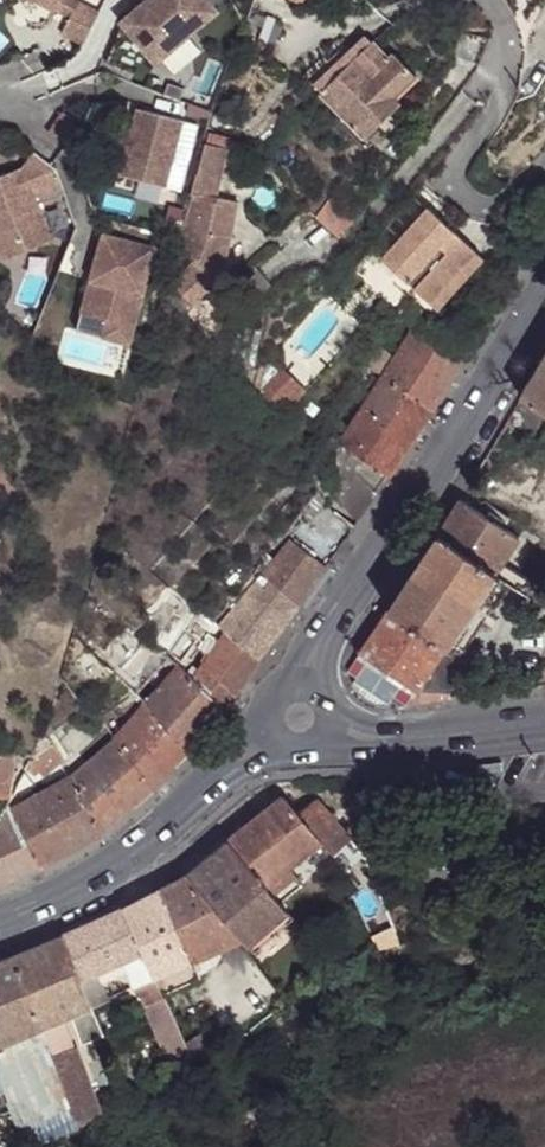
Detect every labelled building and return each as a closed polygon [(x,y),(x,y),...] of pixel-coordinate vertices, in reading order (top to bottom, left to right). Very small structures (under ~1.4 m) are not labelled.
[(54,10),(59,0),(35,0),(54,10)] [(54,10),(70,18),(78,2),(74,0),(59,0),(54,10)] [(119,26),(155,67),(215,15),(202,0),(149,0),(119,26)] [(287,4),(297,8),(301,0),(276,0),(287,4)] [(83,45),(99,13),(78,2),(70,18),(62,33),(83,45)] [(315,86),(321,92),(370,44),(364,37),(315,86)] [(321,92),(365,136),(398,103),(394,100),(416,77),(395,55),(389,62),(370,44),(321,92)] [(139,107),(120,174),(166,186),(185,121),(139,107)] [(228,148),(206,142),(179,240),(196,258),(172,280),(195,304),(187,312),(211,337),(247,307),(226,285),(223,287),(218,282),(226,234),(220,232),(229,198),(215,195),(228,148)] [(33,153),(22,168),(0,177),(0,257),(2,262),(52,242),(33,195),(52,187),(59,177),(56,169),(33,153)] [(236,200),(229,198),(220,232),(226,234),(236,200)] [(333,241),(350,221),(325,200),(308,220),(333,241)] [(425,205),(379,256),(436,308),(482,256),(425,205)] [(156,247),(102,233),(82,313),(135,327),(156,247)] [(82,313),(78,331),(131,344),(135,327),(82,313)] [(379,377),(429,409),(462,356),(413,324),(379,377)] [(533,404),(544,411),(544,354),(542,358),(521,395),(533,404)] [(282,365),(265,382),(287,403),(303,387),(282,365)] [(385,475),(429,409),(379,377),(336,440),(385,475)] [(521,395),(515,405),(527,413),(533,404),(521,395)] [(18,498),(0,463),(0,507),(18,498)] [(365,504),(375,492),(348,469),(329,488),(356,518),(365,504)] [(317,508),(321,502),(324,497),(314,488),(305,502),(317,508)] [(459,498),(436,536),(493,575),(501,564),(516,574),(533,549),(518,537),(459,498)] [(305,502),(269,556),(272,559),(289,538),(324,564),(352,523),(321,502),(317,508),(305,502)] [(493,575),(436,536),(387,610),(445,647),(479,598),(493,608),(508,585),(493,575)] [(272,559),(262,571),(299,599),(324,564),(289,538),(272,559)] [(255,566),(262,571),(272,559),(269,556),(262,552),(255,566)] [(501,564),(493,575),(508,585),(514,589),(518,583),(525,587),(529,582),(516,574),(501,564)] [(251,570),(257,576),(262,571),(255,566),(251,570)] [(218,624),(225,630),(258,658),(299,599),(262,571),(257,576),(218,624)] [(445,647),(452,653),(459,657),(493,608),(479,598),(445,647)] [(445,647),(387,610),(359,653),(357,656),(428,703),(450,700),(452,653),(445,647)] [(190,678),(223,709),(258,658),(225,630),(190,678)] [(206,636),(198,649),(203,653),(212,641),(206,636)] [(428,703),(357,656),(347,671),(356,677),(353,681),(357,691),(364,699),(372,703),(380,704),(388,704),(391,700),(401,706),(428,703)] [(143,704),(187,749),(223,709),(190,678),(184,672),(177,666),(143,704)] [(110,738),(149,789),(187,749),(143,704),(110,738)] [(44,727),(33,755),(37,756),(32,764),(40,775),(62,760),(44,727)] [(110,738),(71,779),(97,832),(149,789),(110,738)] [(0,753),(0,794),(7,795),(12,768),(14,754),(0,753)] [(14,754),(12,768),(27,771),(32,764),(37,756),(33,755),(14,754)] [(68,850),(39,795),(27,771),(4,806),(7,810),(38,867),(68,850)] [(71,779),(39,795),(68,850),(97,832),(71,779)] [(226,840),(265,887),(280,875),(320,844),(295,813),(280,796),(226,840)] [(295,813),(320,844),(335,862),(342,856),(337,850),(349,840),(313,798),(295,813)] [(38,867),(7,810),(4,806),(0,812),(0,884),(38,867)] [(245,947),(287,913),(280,905),(265,887),(226,840),(183,876),(221,920),(240,939),(245,947)] [(368,871),(362,860),(352,862),(358,876),(368,871)] [(280,875),(265,887),(280,905),(296,893),(280,875)] [(221,920),(183,876),(159,889),(189,960),(193,959),(240,939),(221,920)] [(369,919),(385,940),(398,937),(373,883),(358,889),(357,890),(373,915),(369,919)] [(189,960),(159,889),(124,907),(161,997),(198,982),(189,960)] [(124,907),(60,936),(101,1036),(120,1028),(109,997),(103,980),(128,968),(136,986),(173,1075),(192,1066),(161,997),(124,907)] [(291,917),(287,913),(245,947),(249,951),(291,917)] [(101,1036),(60,936),(14,955),(41,1026),(52,1057),(75,1048),(101,1036)] [(14,955),(0,960),(0,1042),(41,1026),(14,955)] [(109,997),(136,986),(128,968),(103,980),(109,997)] [(194,1062),(224,1045),(216,1030),(185,1044),(194,1062)] [(99,1112),(75,1048),(52,1057),(70,1106),(76,1123),(99,1112)] [(128,1097),(136,1093),(131,1084),(124,1087),(125,1089),(128,1097)] [(121,1100),(128,1097),(125,1089),(118,1092),(121,1100)] [(66,1128),(76,1123),(70,1106),(59,1112),(66,1128)] [(66,1128),(59,1112),(56,1107),(20,1125),(26,1146),(30,1146),(66,1128)]
